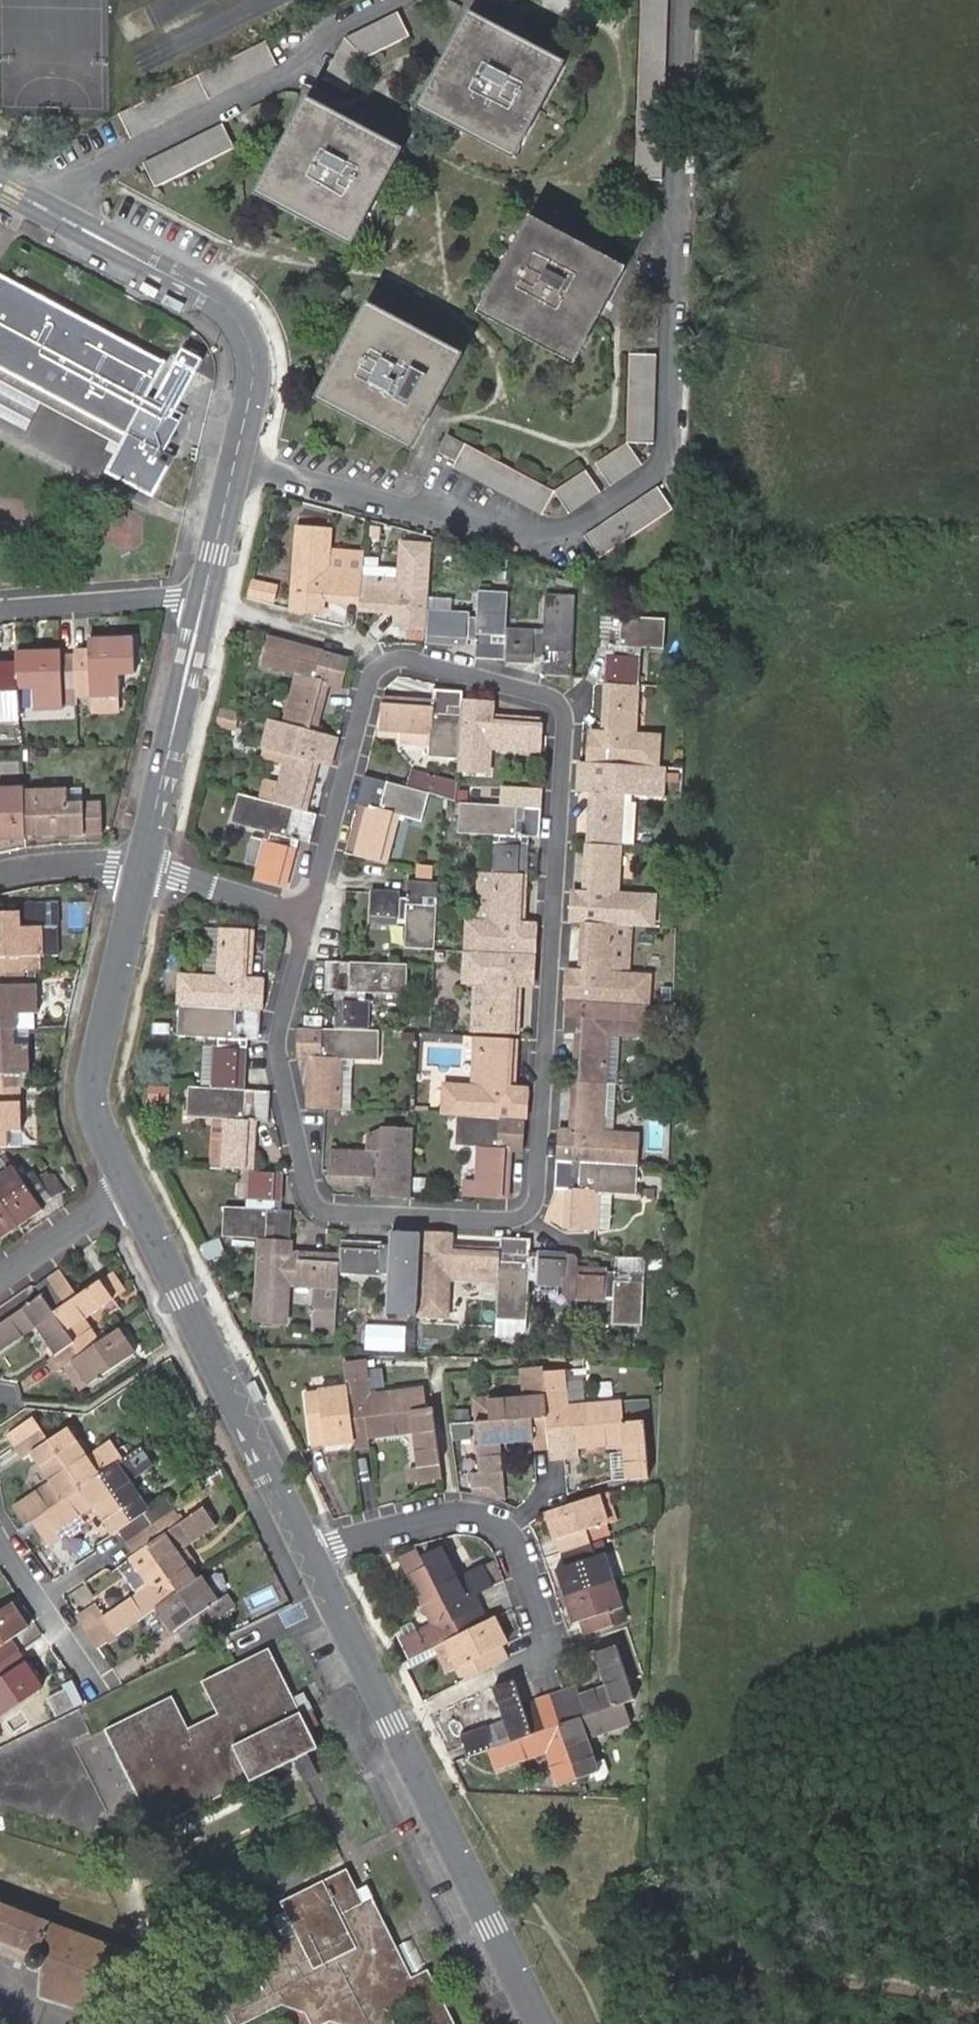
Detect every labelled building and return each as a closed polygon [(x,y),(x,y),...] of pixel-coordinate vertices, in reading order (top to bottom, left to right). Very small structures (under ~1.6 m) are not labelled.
[(640,181),(667,182),(674,0),(648,0),(640,181)] [(329,76),(353,90),(373,54),(417,35),(405,11),(351,37),(329,76)] [(564,63),(473,14),(424,105),(516,154),(564,63)] [(272,39),(125,111),(136,133),(283,62),(272,39)] [(351,243),(401,148),(312,100),(262,195),(351,243)] [(161,184),(240,144),(229,123),(150,162),(161,184)] [(577,358),(625,267),(535,219),(486,311),(577,358)] [(152,496),(168,465),(159,460),(179,421),(170,416),(194,370),(174,360),(154,399),(146,395),(163,361),(0,275),(0,367),(126,433),(105,472),(152,496)] [(414,448),(462,358),(370,309),(322,399),(414,448)] [(653,444),(656,357),(634,356),(630,443),(653,444)] [(555,493),(448,437),(438,455),(455,464),(453,468),(543,516),(555,493)] [(630,444),(599,465),(612,485),(644,464),(630,444)] [(601,492),(588,473),(557,494),(570,514),(601,492)] [(675,511),(661,488),(586,539),(601,562),(675,511)] [(544,655),(543,674),(571,676),(576,595),(548,593),(546,637),(538,637),(538,631),(508,629),(510,592),(481,590),(479,620),(472,620),(472,612),(430,610),(434,545),(404,543),(402,585),(394,584),(393,579),(364,577),(364,569),(335,567),(335,572),(326,572),(329,532),(299,529),(293,607),(323,609),(324,590),(333,590),(333,598),(362,599),(362,606),(391,608),(392,601),(400,601),(398,624),(428,626),(427,641),(470,643),(470,637),(477,637),(476,657),(536,661),(536,655),(544,655)] [(566,1230),(598,1231),(600,1202),(595,1202),(595,1194),(639,1196),(642,1137),(598,1135),(599,1125),(604,1125),(609,1043),(603,1043),(603,1035),(647,1037),(651,977),(607,974),(607,966),(613,966),(616,924),(654,926),(655,896),(611,893),(612,886),(618,886),(623,802),(617,802),(617,795),(649,797),(650,766),(658,766),(660,736),(631,734),(631,726),(636,726),(640,655),(635,655),(635,648),(665,650),(667,620),(600,615),(598,646),(617,647),(616,654),(610,653),(605,724),(612,724),(612,733),(592,732),(590,763),(579,762),(578,792),(599,794),(599,801),(592,801),(587,884),(594,884),(594,892),(572,891),(570,922),(584,922),(582,964),(590,965),(589,973),(567,972),(564,1032),(585,1033),(585,1041),(577,1041),(572,1124),(580,1125),(579,1133),(559,1132),(555,1192),(575,1193),(575,1201),(568,1200),(566,1230)] [(330,766),(338,738),(312,731),(325,688),(319,686),(321,678),(340,684),(349,656),(269,632),(261,661),(303,673),(301,680),(296,679),(284,723),(272,719),(263,747),(293,755),(291,763),(286,762),(275,802),(258,798),(242,793),(233,821),(276,832),(274,840),(254,835),(246,862),(260,867),(256,881),(284,889),(297,847),(291,845),(292,838),(311,843),(318,815),(305,811),(316,770),(309,768),(311,761),(330,766)] [(21,716),(20,685),(36,685),(37,709),(80,707),(79,696),(92,695),(120,695),(119,673),(135,672),(134,635),(90,637),(90,648),(78,649),(78,656),(64,656),(64,650),(18,651),(18,664),(0,664),(0,717),(21,716)] [(463,700),(463,689),(432,688),(432,708),(424,708),(424,700),(382,699),(380,729),(422,731),(423,726),(430,726),(429,758),(460,759),(459,769),(489,771),(491,741),(499,741),(499,747),(540,750),(541,719),(501,716),(501,724),(492,723),(493,702),(463,700)] [(121,709),(120,695),(92,695),(93,710),(121,709)] [(293,755),(263,747),(261,755),(270,757),(258,798),(275,802),(286,762),(291,763),(293,755)] [(365,775),(357,804),(376,809),(374,817),(368,816),(357,858),(385,864),(396,823),(391,822),(393,814),(423,821),(431,792),(365,775)] [(27,838),(26,833),(39,832),(39,835),(85,833),(85,830),(102,830),(101,799),(84,799),(84,786),(24,788),(24,786),(0,787),(0,839),(27,838)] [(541,837),(544,788),(504,786),(502,805),(461,803),(460,833),(503,834),(503,843),(497,842),(494,916),(499,916),(499,924),(468,923),(465,983),(495,984),(495,992),(489,991),(487,1034),(517,1035),(520,993),(513,993),(514,985),(533,986),(536,926),(517,925),(517,918),(524,918),(528,844),(522,844),(522,836),(541,837)] [(435,950),(438,882),(409,881),(408,903),(401,903),(401,895),(371,893),(369,923),(400,924),(400,920),(407,921),(405,949),(435,950)] [(23,1145),(22,1103),(18,1103),(18,1075),(29,1074),(28,1043),(14,1043),(14,1028),(16,1028),(16,1013),(37,1012),(37,982),(24,982),(23,953),(45,953),(45,923),(24,923),(24,908),(0,908),(0,1145),(23,1145)] [(50,955),(62,955),(63,924),(50,924),(50,955)] [(225,979),(206,978),(181,977),(179,1037),(222,1038),(222,1046),(216,1045),(215,1088),(190,1086),(188,1118),(212,1119),(210,1168),(241,1170),(254,1171),(256,1129),(249,1128),(249,1120),(270,1122),(271,1091),(245,1090),(247,1047),(241,1047),(241,1039),(260,1041),(263,981),(244,980),(244,973),(250,973),(252,929),(222,927),(220,972),(225,972),(225,979)] [(208,927),(206,978),(225,979),(225,972),(220,972),(222,927),(208,927)] [(310,1109),(325,1110),(340,1111),(342,1070),(338,1070),(338,1061),(380,1064),(381,1034),(368,1033),(369,1001),(365,1001),(365,994),(407,996),(409,965),(342,962),(327,961),(326,992),(346,993),(345,1000),(339,999),(338,1031),(300,1029),(298,1059),(318,1060),(318,1068),(312,1068),(310,1109)] [(524,1151),(527,1092),(508,1091),(508,1084),(514,1084),(516,1053),(485,1052),(483,1082),(489,1083),(489,1090),(444,1088),(443,1117),(458,1117),(456,1148),(468,1148),(485,1149),(485,1157),(479,1156),(477,1198),(508,1200),(510,1158),(504,1158),(504,1150),(524,1151)] [(172,1103),(173,1088),(153,1087),(152,1102),(172,1103)] [(382,1198),(411,1199),(414,1133),(385,1131),(384,1144),(383,1161),(376,1161),(376,1154),(334,1152),(333,1183),(374,1185),(375,1178),(383,1178),(382,1198)] [(383,1161),(384,1144),(376,1143),(376,1154),(376,1161),(383,1161)] [(485,1149),(468,1148),(466,1197),(477,1198),(479,1156),(485,1157),(485,1149)] [(44,1209),(41,1205),(53,1197),(35,1170),(23,1178),(14,1165),(0,1174),(0,1238),(44,1209)] [(254,1171),(241,1170),(240,1198),(249,1198),(249,1201),(256,1201),(256,1209),(225,1207),(223,1238),(262,1240),(258,1319),(287,1321),(289,1281),(296,1280),(296,1285),(313,1286),(311,1324),(336,1325),(339,1274),(382,1276),(382,1271),(389,1271),(388,1316),(447,1319),(449,1274),(458,1275),(457,1280),(499,1282),(497,1322),(527,1323),(530,1278),(537,1278),(537,1284),(566,1285),(567,1255),(539,1253),(538,1262),(531,1262),(532,1239),(501,1238),(501,1252),(459,1249),(459,1257),(451,1257),(451,1236),(392,1233),(391,1253),(383,1253),(383,1246),(340,1244),(340,1257),(297,1254),(297,1262),(290,1262),(293,1210),(274,1210),(274,1202),(280,1203),(282,1172),(254,1171)] [(374,1198),(382,1198),(383,1178),(375,1178),(374,1185),(374,1198)] [(598,1271),(578,1270),(577,1301),(606,1302),(606,1296),(614,1296),(612,1327),(644,1329),(647,1259),(616,1257),(615,1278),(608,1278),(608,1271),(598,1271)] [(61,1267),(34,1286),(41,1296),(0,1323),(0,1351),(36,1326),(55,1355),(46,1360),(55,1373),(72,1361),(89,1384),(133,1353),(117,1329),(101,1341),(85,1319),(113,1298),(101,1281),(81,1295),(61,1267)] [(354,1440),(355,1446),(370,1444),(369,1438),(371,1437),(416,1433),(420,1467),(411,1468),(413,1482),(442,1479),(434,1408),(428,1408),(426,1386),(371,1393),(366,1359),(346,1362),(349,1388),(320,1391),(306,1392),(308,1413),(311,1444),(354,1440)] [(570,1402),(568,1368),(545,1368),(545,1363),(523,1365),(525,1398),(491,1401),(492,1420),(476,1421),(479,1472),(471,1472),(472,1486),(503,1484),(500,1442),(535,1440),(536,1449),(550,1448),(551,1459),(579,1458),(579,1449),(608,1448),(624,1447),(626,1478),(645,1477),(648,1476),(645,1421),(623,1422),(621,1400),(570,1402)] [(492,1420),(491,1401),(474,1402),(476,1421),(492,1420)] [(128,1558),(129,1560),(147,1587),(105,1616),(100,1609),(87,1618),(105,1644),(157,1608),(174,1630),(179,1627),(187,1640),(212,1623),(204,1611),(219,1601),(202,1577),(199,1579),(180,1552),(216,1525),(203,1507),(159,1537),(143,1513),(148,1509),(130,1482),(154,1464),(141,1447),(122,1459),(110,1441),(87,1457),(67,1428),(49,1441),(33,1417),(7,1435),(23,1458),(31,1453),(50,1482),(12,1508),(25,1526),(32,1521),(49,1547),(62,1539),(56,1530),(92,1507),(110,1532),(111,1534),(117,1530),(133,1554),(128,1558)] [(608,1448),(608,1479),(609,1479),(626,1478),(624,1447),(608,1448)] [(615,1518),(607,1494),(605,1494),(599,1496),(608,1522),(615,1518)] [(608,1522),(599,1496),(548,1509),(539,1514),(543,1524),(551,1522),(565,1565),(555,1568),(574,1623),(581,1620),(585,1632),(614,1623),(609,1610),(624,1606),(605,1552),(596,1555),(587,1529),(608,1522)] [(475,1659),(480,1669),(508,1656),(503,1644),(508,1642),(495,1617),(490,1619),(478,1594),(495,1585),(485,1565),(457,1578),(442,1547),(422,1556),(417,1548),(397,1557),(407,1574),(430,1623),(415,1630),(401,1637),(410,1658),(438,1644),(447,1640),(460,1665),(475,1659)] [(13,1605),(0,1614),(0,1680),(1,1681),(0,1682),(0,1717),(42,1687),(12,1641),(28,1629),(13,1605)] [(401,1637),(415,1630),(411,1622),(397,1628),(401,1637)] [(449,1669),(460,1665),(447,1640),(438,1644),(449,1669)] [(635,1698),(627,1675),(615,1641),(595,1647),(607,1685),(581,1694),(578,1685),(537,1699),(524,1703),(515,1679),(494,1687),(505,1719),(461,1733),(469,1756),(488,1749),(496,1769),(546,1752),(558,1786),(600,1771),(589,1737),(631,1723),(624,1702),(635,1698)] [(154,1830),(295,1762),(311,1755),(320,1750),(311,1731),(297,1737),(288,1718),(302,1712),(298,1704),(294,1694),(273,1650),(236,1668),(204,1683),(221,1716),(190,1730),(175,1697),(106,1730),(131,1780),(138,1796),(154,1830)] [(524,1703),(537,1699),(528,1674),(515,1679),(524,1703)] [(303,1690),(294,1694),(298,1704),(307,1700),(303,1690)] [(327,1702),(302,1712),(288,1718),(297,1737),(311,1731),(335,1720),(327,1702)] [(131,1780),(106,1730),(92,1736),(76,1744),(101,1793),(100,1794),(100,1831),(121,1836),(138,1796),(131,1780)] [(295,1762),(347,1870),(363,1901),(373,1897),(378,1894),(311,1755),(295,1762)] [(226,1989),(217,1994),(221,2004),(232,2023),(240,2023),(282,2004),(306,2011),(311,2023),(319,2023),(330,2019),(344,2023),(454,2023),(428,1969),(411,1978),(396,1947),(396,1946),(387,1950),(379,1934),(388,1930),(373,1897),(363,1901),(347,1870),(321,1883),(316,1872),(305,1878),(310,1888),(280,1902),(297,1935),(289,1939),(273,1946),(241,1962),(234,1985),(226,1989)] [(33,1965),(34,1966),(37,1967),(40,1966),(45,1963),(42,1994),(93,2009),(116,1947),(0,1902),(0,1938),(34,1951),(33,1952),(32,1953),(31,1954),(30,1956),(30,1957),(30,1959),(30,1960),(30,1962),(31,1963),(32,1964),(33,1965)] [(387,1950),(396,1946),(433,1928),(426,1913),(388,1930),(379,1934),(387,1950)] [(33,1965),(32,1964),(31,1963),(30,1962),(30,1960),(30,1959),(30,1957),(30,1956),(31,1954),(32,1953),(33,1952),(34,1951),(0,1938),(0,1952),(33,1965)]
